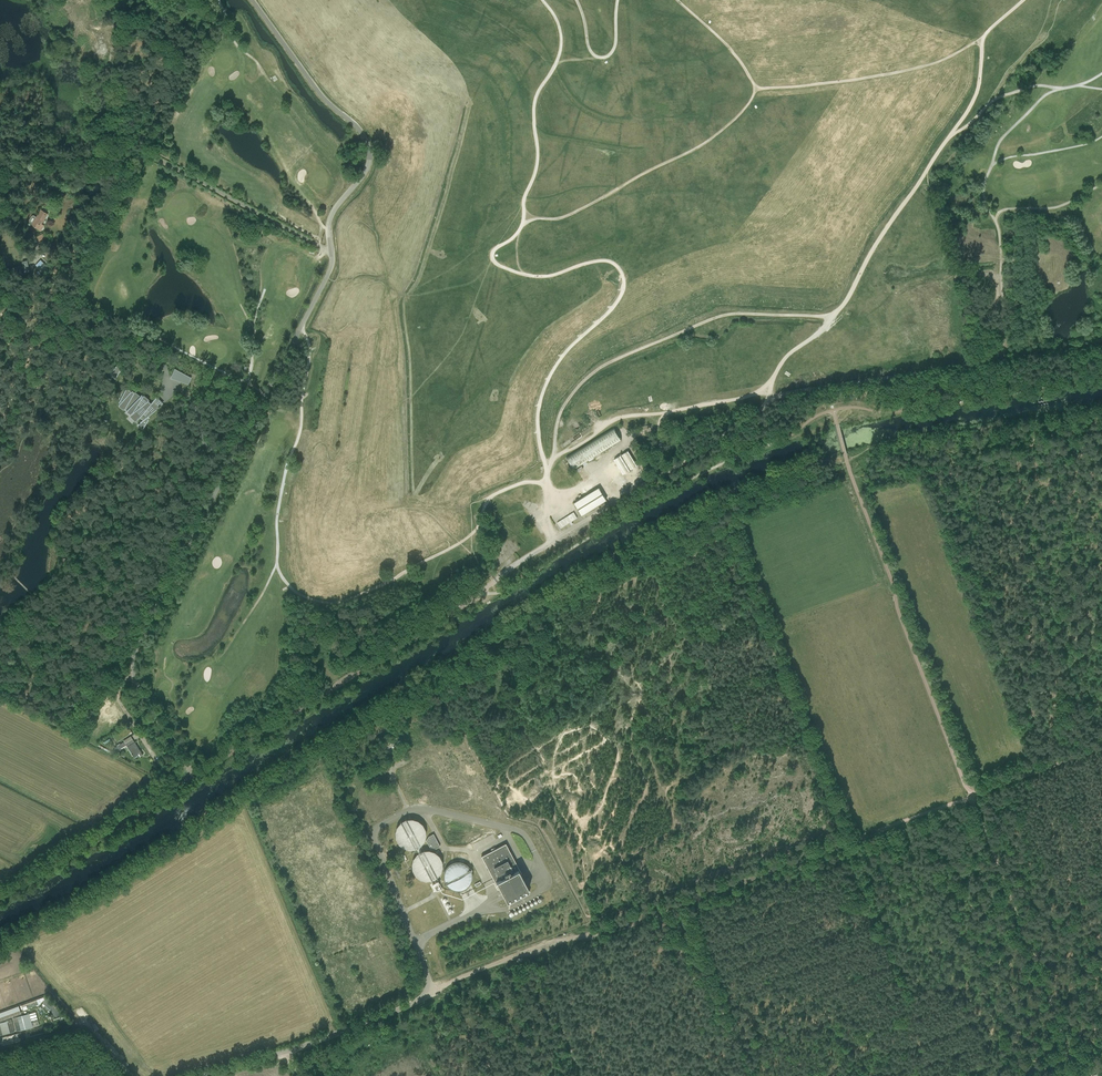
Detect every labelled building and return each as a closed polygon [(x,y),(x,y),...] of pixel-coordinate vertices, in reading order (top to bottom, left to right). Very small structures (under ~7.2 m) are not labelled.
[(102,47),(97,50),(101,57),(106,54),(102,47)] [(44,219),(47,214),(41,210),(36,217),(33,215),(32,216),(29,221),(29,222),(32,224),(41,230),(44,226),(42,224),(44,219)] [(40,244),(46,241),(40,232),(34,235),(40,244)] [(35,265),(43,272),(48,267),(40,260),(35,265)] [(5,304),(1,312),(6,315),(11,307),(5,304)] [(120,361),(110,373),(110,374),(110,373),(111,373),(116,377),(123,363),(122,363),(120,362),(120,361)] [(174,378),(173,378),(182,382),(183,381),(187,383),(190,377),(176,372),(177,372),(174,378)] [(120,403),(118,405),(119,405),(120,406),(123,407),(124,408),(124,409),(124,410),(125,409),(125,408),(125,409),(126,409),(127,410),(126,410),(126,411),(128,409),(131,411),(132,412),(132,413),(131,413),(132,414),(133,413),(133,412),(134,412),(134,413),(138,417),(139,417),(139,418),(140,417),(141,417),(142,418),(142,419),(145,417),(145,416),(145,417),(147,415),(147,414),(148,413),(149,414),(149,413),(151,411),(151,410),(152,411),(156,406),(154,404),(153,405),(152,404),(151,403),(152,403),(151,403),(150,404),(148,403),(148,402),(147,402),(149,401),(149,400),(148,400),(148,401),(148,400),(143,396),(143,395),(143,396),(142,396),(142,395),(142,394),(141,395),(139,397),(139,396),(134,393),(134,392),(133,393),(133,394),(132,394),(132,393),(131,393),(130,392),(131,392),(131,391),(130,392),(129,392),(126,390),(126,389),(119,403),(119,402),(119,403),(120,403)] [(614,428),(566,457),(574,469),(583,463),(585,466),(587,464),(586,462),(588,461),(589,463),(600,456),(599,454),(621,440),(614,428)] [(637,466),(628,451),(621,455),(630,470),(637,466)] [(620,455),(614,459),(623,474),(629,471),(620,455)] [(563,474),(556,479),(558,483),(566,478),(563,474)] [(582,515),(606,500),(599,488),(574,503),(582,515)] [(561,528),(577,518),(574,512),(557,523),(561,528)] [(101,685),(94,693),(96,695),(103,687),(101,685)] [(110,698),(100,704),(111,721),(118,716),(112,705),(113,704),(110,698)] [(142,754),(141,751),(131,736),(124,741),(115,747),(117,751),(126,745),(132,753),(131,754),(132,755),(134,757),(138,755),(139,757),(142,754)] [(384,787),(369,792),(374,804),(384,801),(383,798),(386,797),(387,800),(388,799),(384,787)] [(425,837),(425,834),(425,831),(424,827),(422,824),(420,822),(418,821),(415,819),(413,819),(409,818),(406,819),(403,820),(401,821),(399,823),(397,826),(396,828),(395,831),(394,834),(395,836),(396,839),(397,842),(399,845),(402,847),(404,848),(407,849),(410,849),(413,849),(415,848),(418,847),(420,845),(422,842),(424,839),(425,837)] [(435,849),(440,846),(433,834),(428,836),(426,840),(430,849),(435,849)] [(530,891),(522,877),(520,874),(521,873),(505,843),(481,856),(497,886),(498,885),(507,903),(516,898),(514,895),(519,892),(521,896),(530,891)] [(442,869),(442,865),(442,862),(441,859),(439,856),(437,854),(435,852),(432,851),(430,850),(426,850),(423,850),(420,852),(417,853),(415,855),(414,857),(412,860),(412,863),(411,866),(412,868),(412,871),(414,874),(416,876),(419,878),(421,880),(424,880),(427,881),(430,880),(432,880),(435,878),(437,876),(439,874),(441,871),(442,869)] [(472,879),(472,876),(472,873),(471,870),(469,867),(468,865),(465,864),(463,862),(460,862),(457,862),(454,862),(451,863),(449,864),(447,866),(445,868),(444,871),(443,874),(443,877),(443,879),(444,882),(445,885),(447,887),(450,889),(452,890),(455,891),(457,891),(460,891),(463,890),(465,889),(468,887),(470,885),(471,882),(472,879)] [(374,955),(391,949),(389,942),(372,949),(374,955)] [(401,972),(405,971),(397,950),(394,951),(401,972)] [(22,1004),(24,1009),(40,1004),(38,999),(22,1004)] [(0,1013),(0,1021),(21,1014),(20,1010),(18,1006),(0,1013)] [(29,1014),(18,1017),(21,1030),(32,1027),(29,1014)] [(0,1023),(0,1025),(2,1035),(3,1034),(10,1033),(7,1021),(0,1023)] [(1,1046),(19,1041),(20,1041),(18,1033),(3,1037),(3,1040),(0,1041),(1,1046)]
